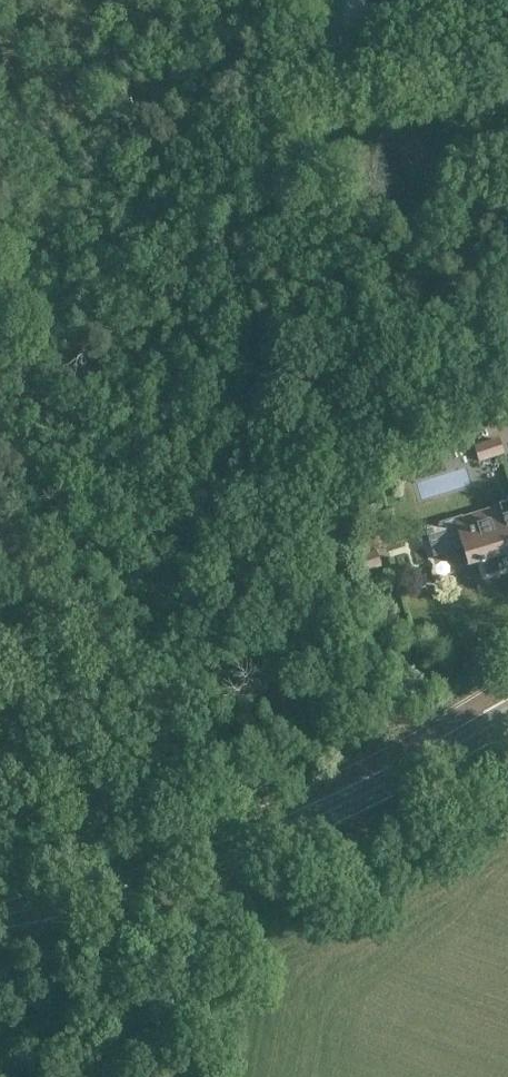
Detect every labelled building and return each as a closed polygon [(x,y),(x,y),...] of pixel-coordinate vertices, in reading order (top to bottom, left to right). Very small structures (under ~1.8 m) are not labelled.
[(325,46),(331,45),(334,77),(377,72),(375,50),(370,51),(364,0),(321,0),(325,46)] [(499,504),(500,508),(456,522),(469,566),(479,563),(484,580),(507,572),(507,502),(499,504)]
